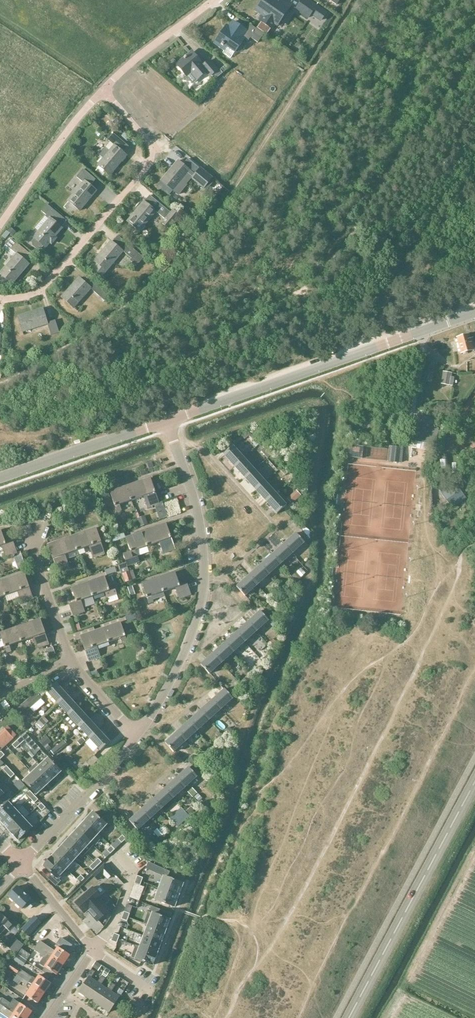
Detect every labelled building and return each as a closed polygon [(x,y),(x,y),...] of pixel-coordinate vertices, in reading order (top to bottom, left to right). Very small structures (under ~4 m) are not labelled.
[(257,27),(266,34),(271,28),(275,23),(277,24),(285,13),(288,15),(294,7),(284,0),(282,3),(277,0),(261,0),(258,5),(259,6),(256,10),(265,16),(257,27)] [(307,0),(303,0),(296,10),(308,18),(316,6),(307,0)] [(223,31),(216,41),(222,44),(221,45),(223,47),(224,46),(226,48),(223,53),(230,58),(244,39),(248,42),(250,38),(258,43),(264,35),(250,25),(246,31),(234,22),(226,33),(223,31)] [(185,59),(179,64),(185,72),(184,73),(193,83),(200,77),(207,72),(211,76),(212,75),(213,77),(212,78),(214,80),(223,73),(220,70),(218,72),(209,61),(203,66),(200,64),(201,63),(192,52),(186,58),(186,57),(184,58),(185,59)] [(110,142),(99,155),(103,158),(97,165),(109,175),(126,155),(124,153),(129,147),(113,133),(107,139),(110,142)] [(178,161),(161,181),(178,195),(187,184),(182,180),(189,171),(194,175),(191,178),(203,188),(212,178),(200,168),(198,170),(196,169),(198,167),(188,159),(183,165),(178,161)] [(80,211),(96,191),(90,186),(95,180),(83,169),(76,177),(83,183),(68,201),(80,211)] [(173,210),(171,213),(150,196),(128,222),(140,232),(156,212),(165,219),(161,223),(169,229),(180,216),(173,210)] [(48,219),(33,237),(35,240),(33,243),(33,246),(37,250),(41,249),(43,246),(45,248),(62,228),(62,227),(67,221),(47,205),(41,211),(46,216),(45,217),(48,219)] [(182,208),(179,212),(185,217),(189,213),(182,208)] [(11,227),(8,231),(13,235),(16,231),(11,227)] [(118,236),(113,242),(112,242),(111,241),(94,261),(98,264),(93,270),(102,278),(123,252),(132,259),(130,261),(137,266),(144,258),(118,236)] [(0,272),(0,274),(12,284),(29,264),(27,263),(33,256),(11,238),(5,245),(16,254),(0,272)] [(106,290),(91,277),(85,283),(80,278),(62,298),(74,309),(92,289),(105,302),(111,295),(106,290)] [(55,320),(48,322),(47,323),(43,309),(18,317),(23,333),(48,325),(51,335),(59,333),(55,320)] [(473,337),(471,338),(470,334),(457,338),(461,354),(474,350),(474,349),(474,343),(473,337)] [(454,377),(452,376),(452,373),(443,372),(441,384),(453,386),(454,377)] [(436,444),(439,428),(434,427),(436,420),(419,416),(414,440),(431,444),(431,443),(436,444)] [(244,439),(249,437),(252,435),(249,431),(242,436),(244,439)] [(224,454),(235,466),(244,458),(233,446),(224,454)] [(403,447),(390,446),(388,461),(401,462),(403,447)] [(265,448),(261,452),(267,458),(270,455),(265,448)] [(244,458),(235,466),(245,477),(254,470),(244,458)] [(284,466),(280,470),(285,476),(289,472),(284,466)] [(265,481),(254,470),(245,477),(256,489),(265,481)] [(144,496),(146,502),(158,498),(151,478),(127,486),(132,501),(144,496)] [(265,481),(256,489),(267,501),(275,493),(265,481)] [(457,485),(448,493),(454,499),(448,504),(453,508),(466,495),(457,485)] [(122,510),(120,505),(132,501),(127,486),(111,492),(117,512),(122,510)] [(107,488),(96,491),(99,501),(110,497),(107,488)] [(296,491),(287,499),(292,504),(300,495),(296,491)] [(286,505),(275,493),(267,501),(277,513),(286,505)] [(159,503),(158,498),(146,502),(148,507),(159,503)] [(93,501),(84,504),(87,512),(96,509),(93,501)] [(159,503),(155,505),(160,520),(169,517),(164,502),(159,503)] [(148,523),(146,517),(139,520),(141,525),(148,523)] [(149,546),(160,542),(162,547),(173,543),(167,524),(144,532),(149,546)] [(302,529),(297,534),(304,542),(305,544),(310,540),(311,532),(307,529),(305,527),(302,529)] [(97,529),(73,537),(78,551),(90,547),(94,558),(106,554),(97,529)] [(4,551),(15,547),(13,541),(6,544),(1,530),(0,531),(0,546),(2,546),(4,551)] [(137,550),(149,546),(144,532),(127,538),(131,551),(123,555),(127,567),(141,562),(137,550)] [(292,553),(304,542),(297,534),(296,533),(284,544),(292,553)] [(49,545),(56,564),(67,560),(66,555),(78,551),(73,537),(49,545)] [(175,549),(173,543),(162,547),(164,553),(175,549)] [(284,544),(273,555),(281,564),(292,553),(284,544)] [(17,552),(15,547),(4,551),(5,556),(17,552)] [(261,565),(269,574),(281,564),(273,555),(261,565)] [(69,566),(67,560),(56,564),(58,570),(69,566)] [(257,585),(269,574),(261,565),(249,576),(257,585)] [(116,567),(105,571),(106,575),(117,572),(116,567)] [(131,572),(124,574),(127,583),(134,580),(131,572)] [(176,588),(178,593),(189,589),(187,583),(180,586),(176,572),(159,578),(164,592),(176,588)] [(301,578),(297,573),(292,577),(296,582),(301,578)] [(20,597),(31,593),(25,574),(1,582),(6,596),(8,601),(20,597)] [(245,595),(252,589),(257,585),(249,576),(237,587),(245,595)] [(105,577),(89,582),(93,597),(105,593),(107,597),(112,596),(105,577)] [(164,592),(159,578),(142,584),(149,603),(154,601),(153,600),(165,596),(164,592)] [(69,604),(71,610),(83,606),(82,601),(93,597),(89,582),(72,588),(77,602),(69,604)] [(191,594),(189,589),(178,593),(179,598),(191,594)] [(22,603),(34,599),(31,593),(20,597),(22,603)] [(85,612),(83,606),(71,610),(73,616),(85,612)] [(257,631),(268,621),(268,620),(260,611),(249,622),(257,631)] [(128,622),(134,620),(131,613),(126,615),(128,622)] [(279,625),(272,617),(268,620),(268,621),(275,629),(279,625)] [(34,637),(36,643),(47,639),(41,619),(17,627),(22,642),(34,637)] [(101,657),(98,649),(110,645),(109,643),(121,638),(123,643),(128,641),(121,622),(80,636),(89,661),(101,657)] [(257,631),(249,622),(237,633),(245,641),(250,636),(261,648),(266,644),(255,632),(257,631)] [(12,651),(10,646),(22,642),(17,627),(0,633),(7,652),(12,651)] [(237,633),(225,643),(233,652),(245,641),(237,633)] [(50,645),(47,639),(36,643),(38,649),(50,645)] [(225,643),(214,654),(222,662),(233,652),(225,643)] [(264,663),(270,657),(267,653),(260,659),(264,663)] [(210,673),(222,662),(214,654),(202,664),(210,673)] [(251,674),(247,670),(242,675),(246,679),(251,674)] [(56,683),(47,691),(58,703),(67,695),(56,683)] [(213,700),(221,709),(233,698),(225,689),(213,700)] [(41,698),(36,692),(22,705),(28,711),(42,699),(41,698)] [(77,707),(67,695),(58,703),(68,715),(77,707)] [(213,700),(202,710),(210,719),(221,709),(213,700)] [(30,713),(28,711),(22,705),(15,711),(22,720),(30,713)] [(88,718),(77,707),(68,715),(79,726),(88,718)] [(190,721),(198,730),(210,719),(202,710),(190,721)] [(99,730),(88,718),(79,726),(90,738),(99,730)] [(47,724),(42,719),(35,725),(40,730),(47,724)] [(186,740),(198,730),(190,721),(178,731),(186,740)] [(7,727),(5,729),(14,738),(16,736),(7,727)] [(14,738),(5,729),(0,734),(0,751),(14,738)] [(100,750),(109,742),(99,730),(90,738),(100,750)] [(178,731),(167,742),(175,751),(186,740),(178,731)] [(25,733),(21,737),(24,741),(32,749),(36,745),(25,733)] [(51,743),(46,737),(40,742),(48,752),(51,749),(48,746),(51,743)] [(85,742),(82,738),(77,742),(80,746),(85,742)] [(66,745),(63,741),(51,751),(54,755),(66,745)] [(36,745),(32,749),(36,753),(40,749),(36,745)] [(99,760),(95,756),(87,763),(91,768),(99,760)] [(51,779),(59,772),(47,758),(39,766),(51,779)] [(31,773),(43,786),(51,779),(39,766),(31,773)] [(189,768),(178,778),(185,787),(197,776),(189,768)] [(43,786),(31,773),(23,781),(35,794),(43,786)] [(178,778),(166,789),(174,797),(185,787),(178,778)] [(192,788),(189,791),(193,796),(197,793),(192,788)] [(154,799),(162,808),(174,797),(166,789),(154,799)] [(9,793),(1,800),(5,805),(13,797),(9,793)] [(150,819),(162,808),(154,799),(142,810),(150,819)] [(9,804),(0,812),(0,821),(3,824),(17,812),(9,804)] [(192,806),(186,812),(189,815),(195,810),(194,809),(192,806)] [(182,807),(171,818),(177,824),(178,826),(189,815),(186,812),(182,807)] [(131,821),(138,828),(138,829),(150,819),(142,810),(131,821)] [(17,812),(3,824),(11,832),(24,819),(17,812)] [(85,822),(98,834),(107,825),(106,825),(102,821),(93,813),(85,822)] [(24,819),(11,832),(18,840),(31,827),(24,819)] [(85,822),(77,831),(90,843),(98,834),(85,822)] [(138,829),(138,828),(133,832),(147,846),(152,842),(149,838),(148,840),(138,829)] [(162,835),(157,830),(154,832),(159,838),(162,835)] [(82,852),(90,843),(77,831),(69,840),(82,852)] [(61,849),(74,861),(82,852),(69,840),(61,849)] [(74,861),(61,849),(52,857),(66,870),(74,861)] [(66,870),(52,857),(44,867),(57,879),(66,870)] [(168,871),(148,862),(146,868),(160,874),(161,873),(166,875),(168,871)] [(105,863),(99,869),(104,875),(108,879),(114,873),(105,863)] [(164,877),(159,889),(178,895),(182,884),(164,877)] [(22,909),(26,905),(30,909),(35,904),(31,900),(31,899),(17,886),(8,896),(22,909)] [(93,887),(76,902),(85,913),(88,910),(97,921),(110,911),(101,900),(103,898),(93,887)] [(173,907),(178,895),(159,889),(155,900),(173,907)] [(151,907),(149,912),(152,913),(158,915),(160,910),(151,907)] [(8,920),(0,912),(0,930),(2,932),(6,928),(10,932),(15,926),(8,920)] [(148,924),(164,931),(169,919),(158,915),(152,913),(148,924)] [(34,916),(22,929),(29,936),(41,922),(34,916)] [(144,936),(160,942),(164,931),(148,924),(144,936)] [(144,936),(140,947),(156,953),(160,942),(144,936)] [(17,940),(10,948),(16,953),(23,945),(17,940)] [(40,953),(44,956),(46,957),(48,955),(63,965),(70,955),(58,947),(55,952),(40,942),(37,947),(42,950),(40,953)] [(140,947),(135,958),(152,964),(156,953),(140,947)] [(21,949),(17,954),(27,961),(31,955),(21,949)] [(23,966),(27,961),(17,954),(14,960),(23,966)] [(57,975),(63,965),(48,955),(46,957),(44,956),(39,963),(45,967),(46,968),(53,973),(57,975)] [(11,964),(9,968),(17,974),(20,970),(11,964)] [(46,968),(42,972),(44,974),(50,977),(53,973),(46,968)] [(42,977),(39,975),(36,979),(21,969),(19,972),(25,976),(21,982),(27,986),(30,988),(32,985),(45,993),(51,983),(48,981),(42,977)] [(100,983),(98,982),(92,978),(96,972),(92,969),(88,975),(89,977),(79,992),(89,999),(100,983)] [(19,985),(21,982),(25,976),(19,972),(14,981),(19,985)] [(100,983),(89,999),(99,1005),(110,990),(108,989),(102,985),(106,979),(102,976),(98,982),(100,983)] [(112,983),(108,989),(110,990),(99,1005),(109,1012),(120,997),(112,992),(116,986),(112,983)] [(38,1003),(45,993),(32,985),(30,988),(26,995),(38,1003)] [(33,1011),(20,1003),(17,1008),(2,997),(2,999),(0,997),(0,1008),(2,1010),(6,1005),(12,1009),(10,1011),(21,1017),(28,1017),(33,1011)] [(10,1011),(12,1009),(6,1005),(2,1010),(0,1008),(0,1013),(8,1017),(21,1017),(10,1011)]
